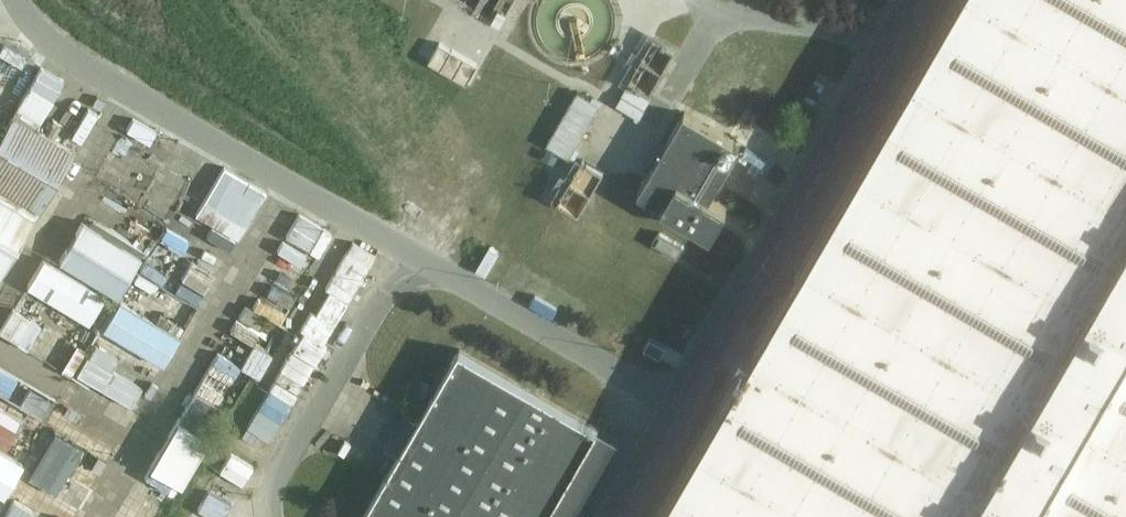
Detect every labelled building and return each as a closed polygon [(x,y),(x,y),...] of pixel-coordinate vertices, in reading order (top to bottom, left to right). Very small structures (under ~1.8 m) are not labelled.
[(540,3),(538,16),(539,29),(545,41),(554,51),(566,57),(579,58),(592,56),(603,49),(612,39),(616,27),(617,14),(613,1),(612,0),(543,0),(540,3)] [(660,516),(1125,516),(1125,0),(960,0),(660,516)] [(651,89),(674,42),(648,29),(625,76),(651,89)] [(479,64),(437,39),(424,62),(465,87),(479,64)] [(30,207),(40,212),(75,147),(38,127),(64,77),(31,59),(0,118),(0,263),(30,207)] [(78,85),(63,111),(58,108),(46,129),(64,140),(91,93),(78,85)] [(573,87),(546,142),(570,153),(597,99),(573,87)] [(726,136),(685,112),(639,190),(713,233),(728,207),(696,188),(726,136)] [(580,211),(602,167),(572,152),(551,197),(580,211)] [(218,163),(195,214),(244,237),(267,185),(218,163)] [(284,232),(321,254),(334,232),(297,210),(284,232)] [(168,361),(212,268),(192,258),(182,279),(194,285),(190,293),(146,273),(150,265),(139,260),(144,250),(74,217),(54,260),(38,253),(23,286),(80,313),(70,333),(8,304),(0,320),(0,337),(75,372),(96,328),(168,361)] [(275,441),(374,251),(349,238),(250,428),(275,441)] [(281,239),(264,265),(283,278),(301,252),(281,239)] [(242,365),(216,350),(196,386),(232,406),(251,370),(260,375),(272,354),(253,344),(242,365)] [(370,516),(586,516),(633,439),(472,346),(370,516)] [(72,515),(74,516),(116,449),(75,423),(80,413),(27,381),(16,399),(0,389),(0,516),(70,516),(72,515)] [(171,414),(143,464),(181,486),(210,437),(171,414)]
